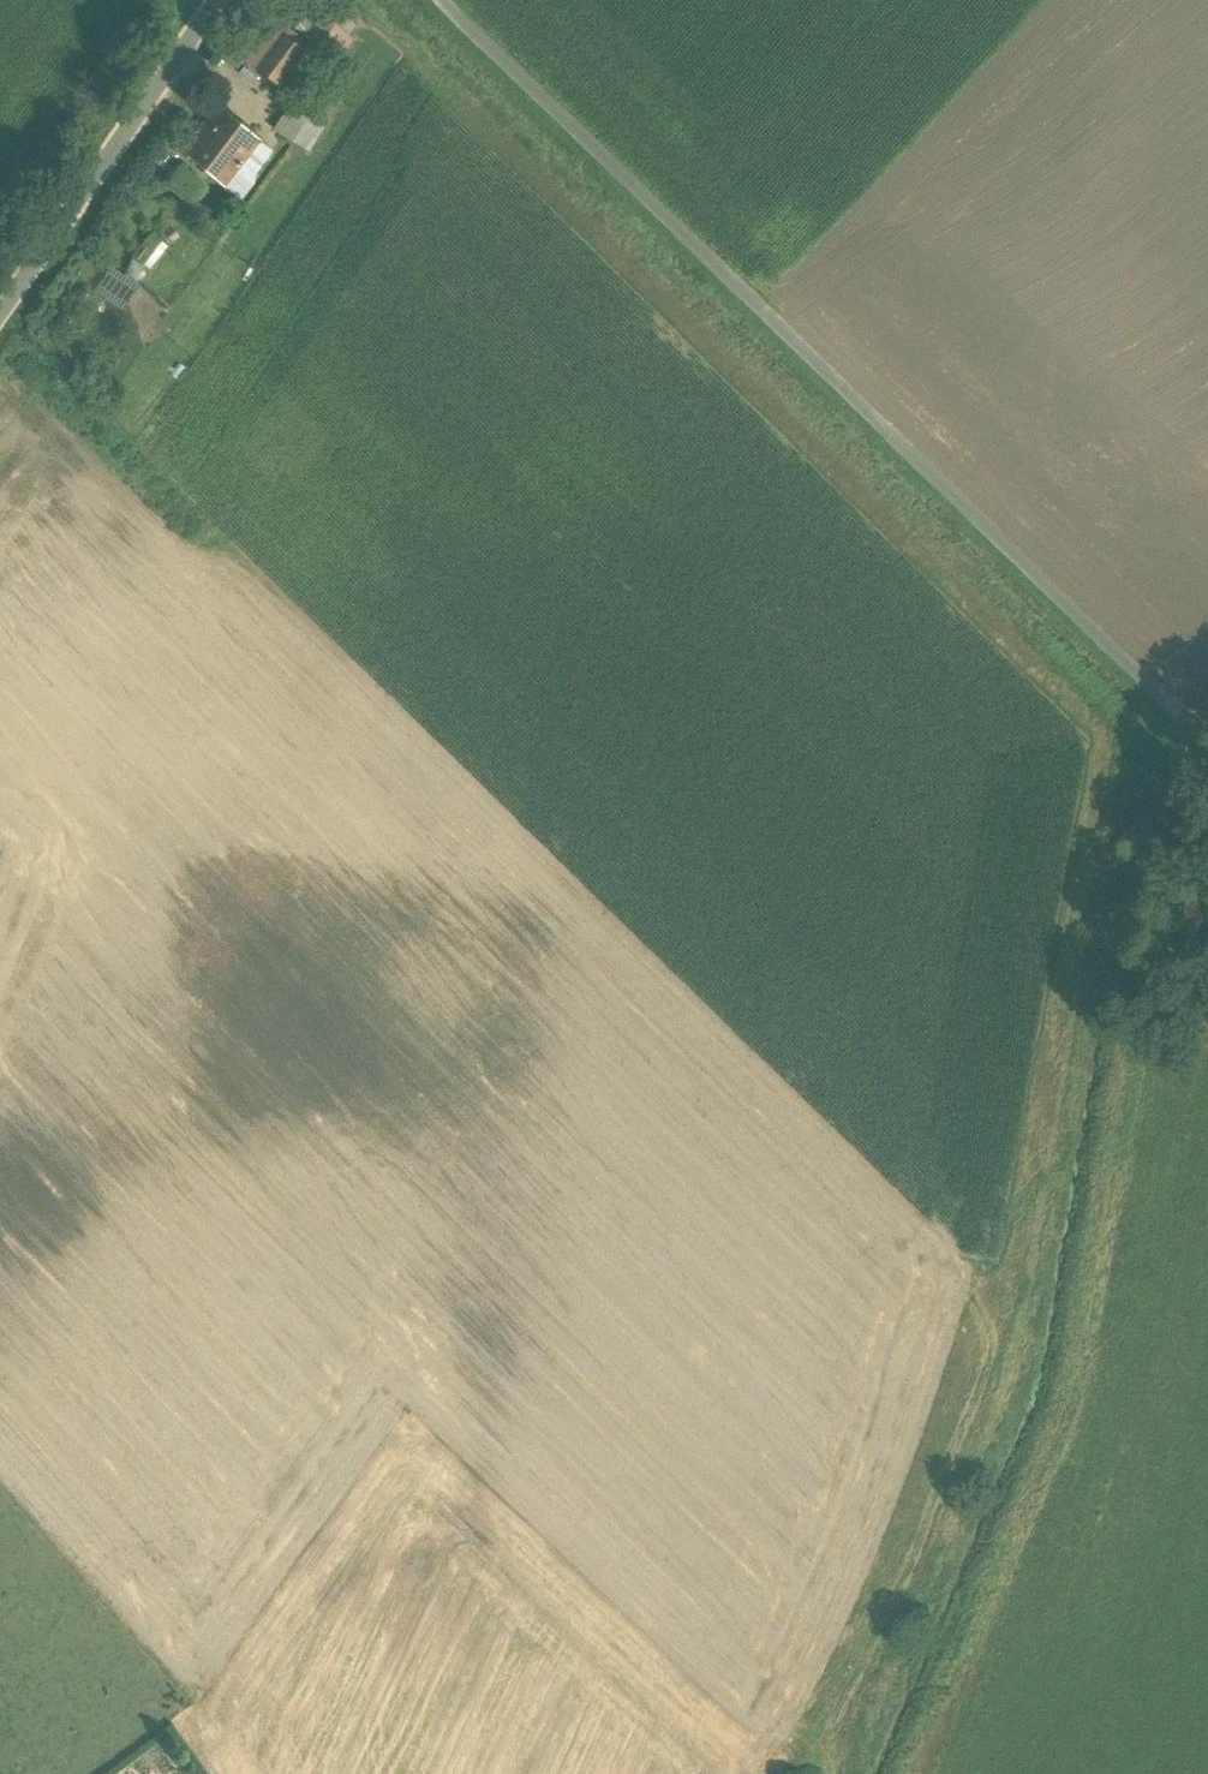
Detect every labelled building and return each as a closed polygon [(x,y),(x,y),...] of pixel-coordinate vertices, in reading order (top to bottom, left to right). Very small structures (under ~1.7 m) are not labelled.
[(278,30),(253,63),(285,89),(312,54),(278,30)] [(184,150),(227,187),(263,140),(219,104),(184,150)]
